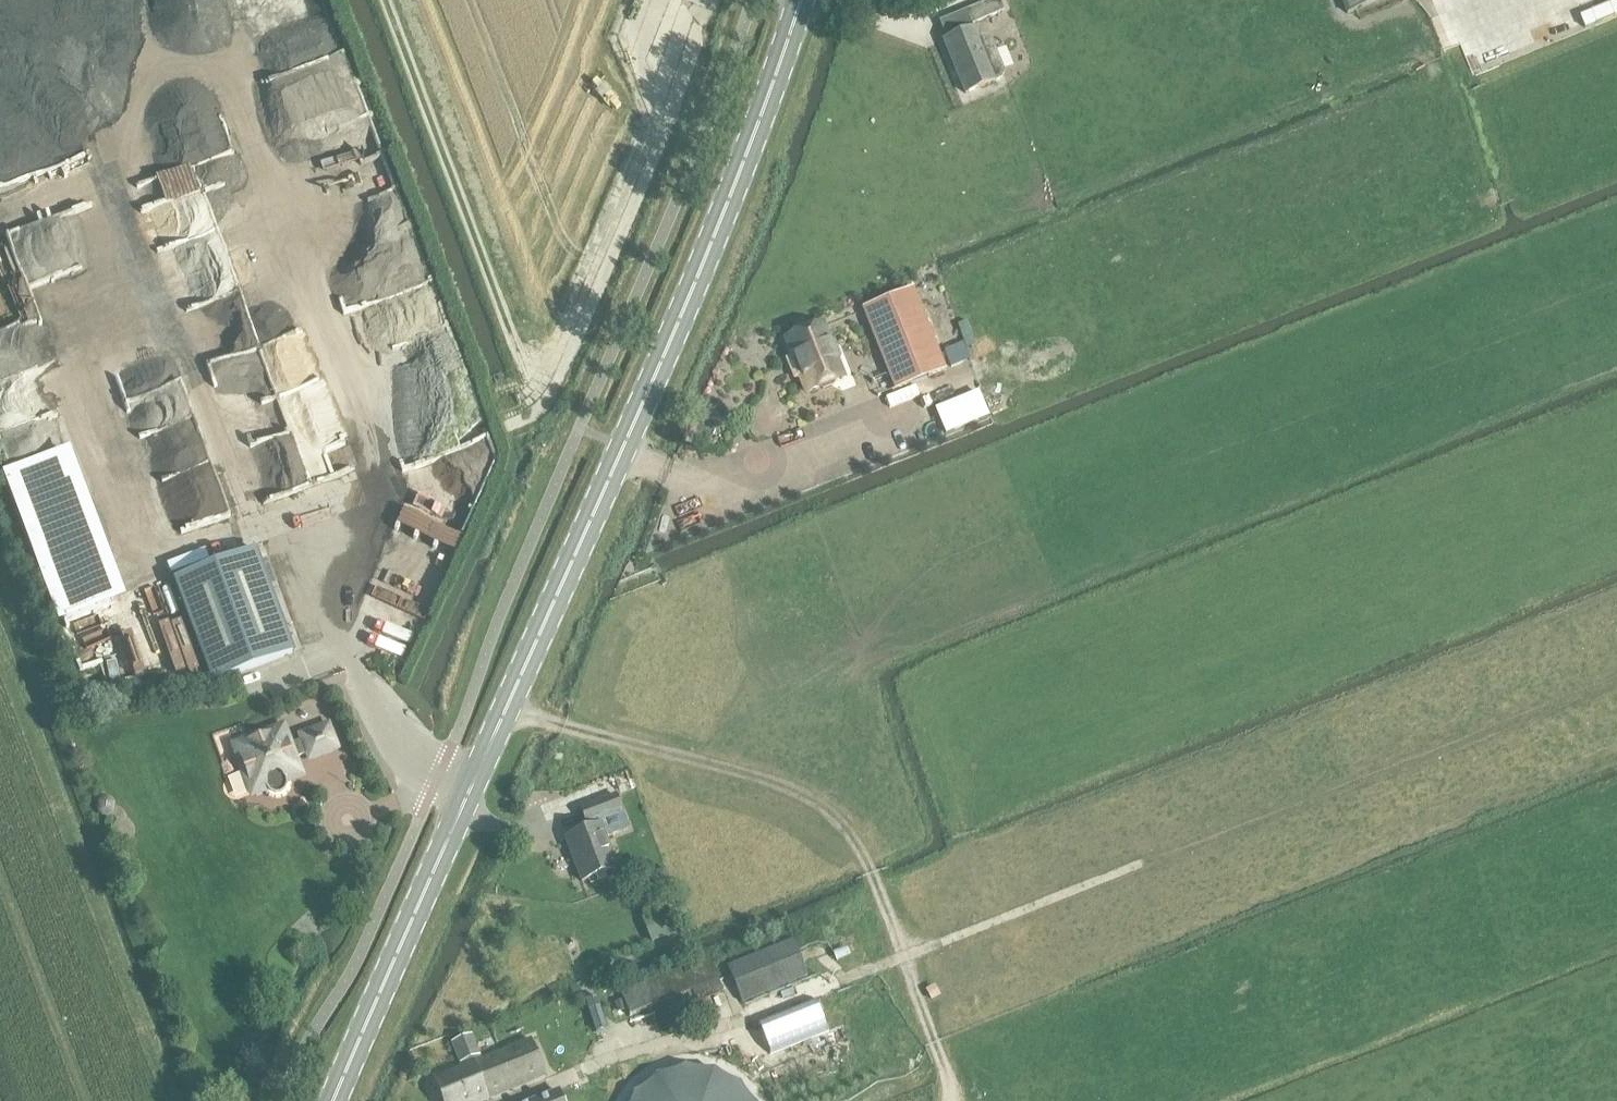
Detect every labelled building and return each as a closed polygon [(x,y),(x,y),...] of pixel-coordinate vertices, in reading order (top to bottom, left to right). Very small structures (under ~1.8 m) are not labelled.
[(1004,12),(999,0),(993,0),(966,11),(972,25),(1004,12)] [(1381,0),(1340,0),(1346,14),(1381,0)] [(965,94),(995,81),(1001,78),(1003,72),(990,40),(983,37),(978,39),(974,29),(943,42),(965,94)] [(53,120),(35,126),(25,95),(0,104),(0,181),(66,160),(53,120)] [(895,390),(945,370),(913,289),(863,309),(895,390)] [(834,382),(837,381),(837,380),(829,361),(837,358),(831,342),(829,343),(823,327),(824,326),(823,325),(786,340),(793,358),(792,358),(799,376),(800,376),(807,393),(819,388),(823,390),(832,386),(834,382)] [(951,367),(968,360),(961,343),(944,349),(951,367)] [(969,395),(981,423),(989,419),(978,391),(969,395)] [(34,423),(44,462),(82,452),(80,448),(134,434),(129,418),(147,413),(142,397),(78,415),(77,411),(34,423)] [(944,437),(954,433),(943,405),(933,409),(944,437)] [(174,468),(191,525),(229,513),(206,439),(192,443),(198,461),(174,468)] [(171,583),(211,684),(296,651),(256,549),(171,583)] [(337,750),(328,725),(300,736),(302,741),(289,746),(283,728),(234,746),(252,795),(266,790),(270,795),(275,797),(280,796),(285,793),(287,788),(287,782),(301,777),(294,759),(307,755),(309,760),(337,750)] [(586,824),(589,823),(621,811),(615,796),(581,809),(586,824)] [(108,817),(113,814),(115,803),(110,797),(104,797),(100,799),(98,811),(102,817),(108,817)] [(582,882),(617,869),(600,825),(565,838),(582,882)] [(742,1002),(796,980),(807,976),(792,941),(728,968),(742,1002)] [(630,1017),(680,998),(684,1009),(697,1004),(723,994),(709,959),(621,993),(630,1017)] [(472,1036),(453,1044),(463,1068),(436,1079),(445,1100),(486,1100),(545,1078),(531,1042),(482,1061),(472,1036)] [(749,1085),(711,1067),(695,1065),(640,1082),(631,1100),(754,1100),(749,1085)] [(561,1093),(539,1100),(564,1100),(561,1093)]
